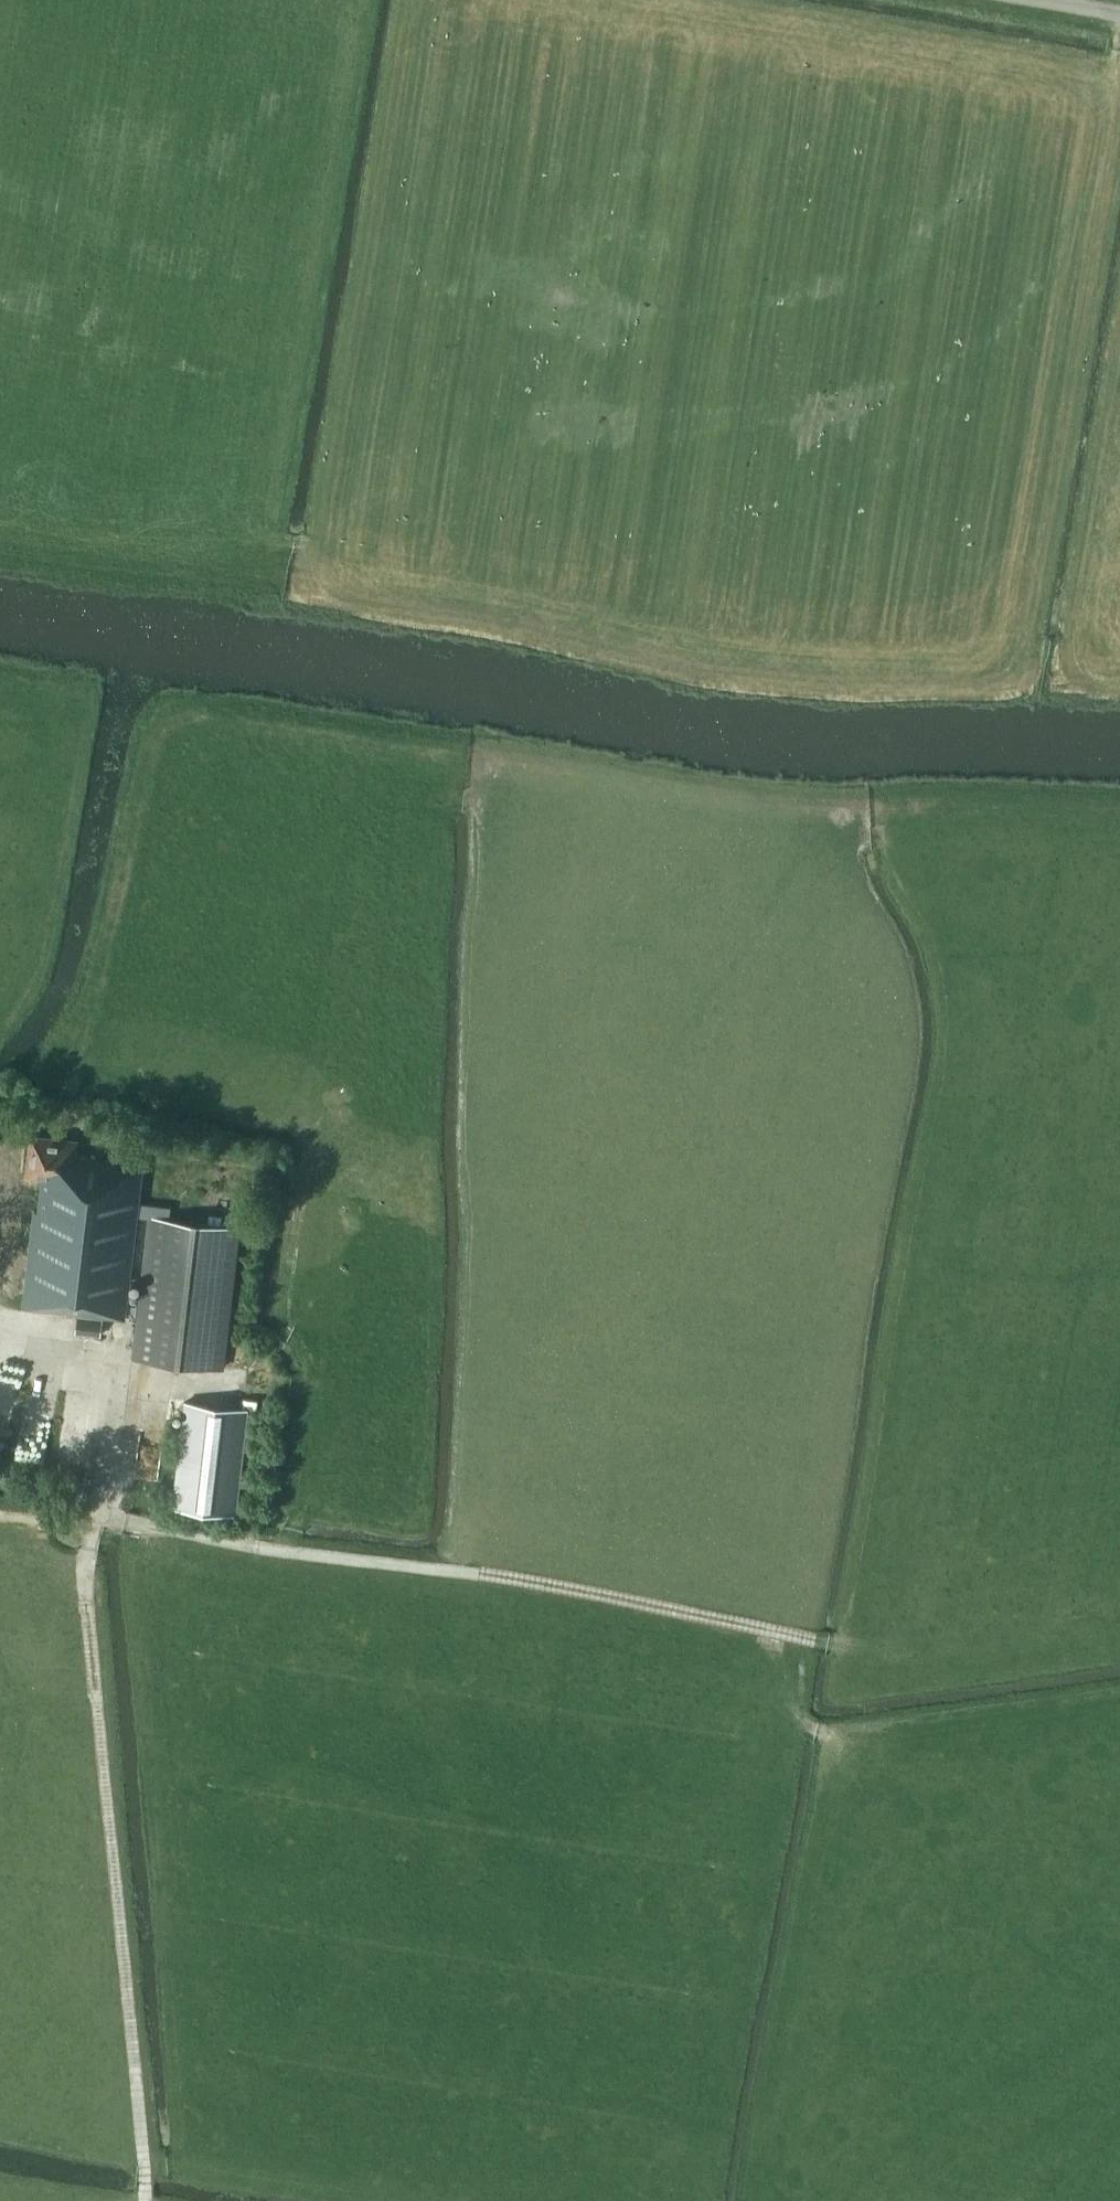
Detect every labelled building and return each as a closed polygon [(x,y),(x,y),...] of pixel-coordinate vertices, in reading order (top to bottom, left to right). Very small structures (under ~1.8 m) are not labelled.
[(78,1138),(33,1132),(28,1172),(62,1177),(55,1238),(45,1237),(37,1301),(67,1305),(66,1308),(124,1316),(130,1274),(142,1275),(132,1355),(222,1366),(240,1225),(150,1214),(144,1261),(131,1259),(144,1162),(76,1153),(78,1138)] [(117,1319),(76,1314),(75,1331),(115,1336),(117,1319)] [(184,1400),(171,1504),(234,1511),(246,1408),(184,1400)]
